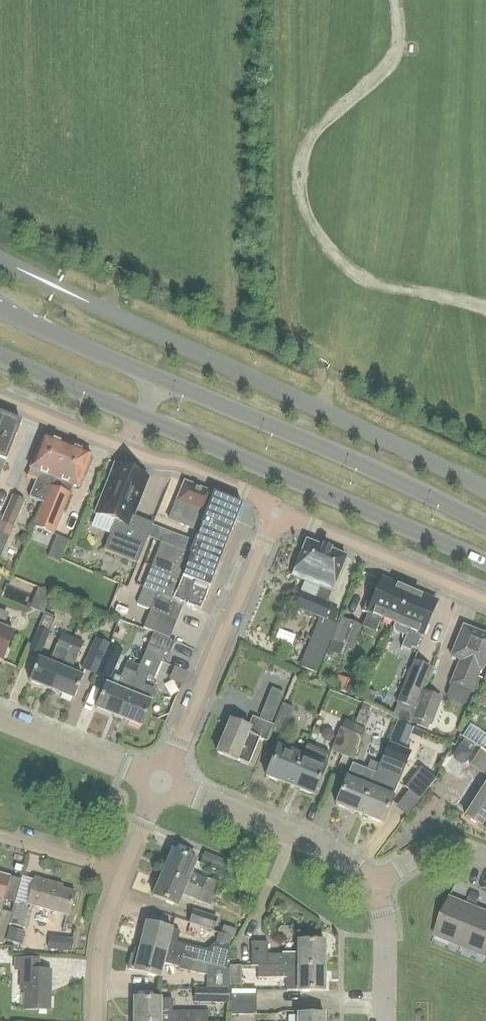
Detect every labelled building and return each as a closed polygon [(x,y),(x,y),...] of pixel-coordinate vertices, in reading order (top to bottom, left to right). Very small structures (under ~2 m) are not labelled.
[(20,426),(0,418),(0,476),(20,426)] [(44,502),(68,445),(57,440),(56,437),(49,434),(46,436),(45,435),(31,468),(44,473),(38,478),(30,496),(44,502)] [(68,445),(44,502),(34,525),(54,533),(73,486),(78,487),(91,454),(88,453),(87,450),(80,447),(77,449),(68,445)] [(146,474),(131,468),(130,472),(115,466),(96,512),(115,520),(103,549),(136,563),(152,525),(133,516),(149,479),(145,478),(146,474)] [(175,509),(171,521),(199,532),(203,521),(215,494),(187,483),(175,509)] [(143,588),(136,605),(149,609),(141,628),(170,639),(181,612),(184,604),(200,611),(242,505),(215,494),(203,521),(197,536),(190,555),(178,550),(161,543),(143,588)] [(11,496),(0,521),(13,526),(24,501),(11,496)] [(13,526),(0,521),(0,522),(0,539),(6,542),(13,526)] [(68,541),(56,536),(46,558),(58,563),(68,541)] [(330,604),(327,603),(346,559),(307,542),(293,576),(319,587),(316,595),(312,594),(311,597),(300,592),(293,607),(323,620),(330,604)] [(382,617),(395,623),(392,628),(393,630),(410,592),(383,580),(374,600),(368,598),(362,612),(368,614),(363,625),(364,626),(360,633),(372,639),(382,617)] [(402,636),(407,634),(402,648),(411,651),(412,647),(416,649),(436,603),(410,592),(393,630),(395,633),(402,636)] [(43,613),(28,651),(39,655),(55,618),(43,613)] [(357,625),(339,618),(330,640),(348,647),(357,625)] [(479,678),(485,659),(485,638),(465,628),(453,656),(461,660),(455,677),(451,685),(473,693),(475,699),(482,679),(479,678)] [(1,663),(12,634),(0,629),(0,662),(1,663)] [(138,669),(119,717),(140,726),(150,702),(155,689),(144,684),(146,677),(147,675),(154,677),(164,651),(170,654),(174,642),(152,633),(138,668),(138,669)] [(61,634),(49,663),(38,659),(29,681),(51,690),(72,639),(61,634)] [(82,676),(70,671),(81,642),(72,639),(51,690),(73,698),(82,676)] [(92,647),(82,668),(96,675),(105,653),(92,647)] [(119,659),(105,653),(96,675),(109,681),(119,659)] [(414,709),(421,691),(431,668),(414,661),(397,702),(414,709)] [(106,684),(96,708),(119,717),(138,669),(138,668),(136,673),(127,669),(123,668),(115,687),(106,684)] [(414,709),(411,717),(421,721),(419,726),(426,729),(428,724),(431,726),(442,699),(421,691),(414,709)] [(282,704),(273,728),(285,732),(295,709),(282,704)] [(249,765),(260,739),(267,741),(273,725),(254,717),(249,728),(230,721),(218,752),(238,761),(238,760),(249,765)] [(405,746),(413,727),(398,721),(390,739),(405,746)] [(342,755),(351,732),(340,728),(331,750),(342,755)] [(363,737),(351,732),(342,755),(354,760),(363,737)] [(378,764),(379,765),(359,814),(381,823),(392,796),(398,780),(395,779),(400,765),(404,767),(410,752),(387,742),(378,764)] [(302,756),(290,785),(313,795),(325,766),(329,756),(306,746),(302,756)] [(302,756),(279,747),(267,775),(290,785),(302,756)] [(480,750),(469,766),(485,778),(485,754),(480,750)] [(359,814),(379,765),(378,764),(370,761),(367,770),(352,764),(335,804),(359,814)] [(420,799),(435,779),(420,767),(404,787),(420,799)] [(464,818),(485,832),(485,784),(464,818)] [(219,885),(191,873),(196,861),(171,850),(162,873),(214,896),(219,885)] [(224,874),(229,863),(204,853),(200,864),(224,874)] [(177,906),(182,894),(210,906),(214,896),(162,873),(152,895),(177,906)] [(3,900),(10,876),(0,874),(0,899),(3,900)] [(27,904),(33,906),(68,916),(75,893),(62,889),(63,886),(35,878),(27,904)] [(434,934),(460,945),(476,908),(449,897),(434,934)] [(15,905),(10,925),(22,928),(27,909),(15,905)] [(460,945),(485,956),(485,912),(476,908),(460,945)] [(213,931),(217,918),(193,910),(189,923),(213,931)] [(9,914),(0,911),(0,943),(1,943),(9,914)] [(179,932),(171,930),(146,923),(140,947),(225,969),(228,947),(215,944),(206,951),(176,943),(179,932)] [(9,929),(6,940),(21,944),(24,933),(9,929)] [(77,949),(78,936),(54,935),(54,948),(77,949)] [(259,966),(324,967),(324,942),(298,941),(298,955),(268,954),(268,942),(252,942),(251,966),(259,966)] [(131,955),(128,969),(133,971),(159,977),(163,962),(179,966),(178,969),(207,976),(206,990),(227,990),(228,970),(225,969),(140,947),(137,956),(131,955)] [(50,1011),(51,992),(52,972),(40,971),(41,960),(16,959),(16,970),(22,971),(21,990),(25,990),(24,1010),(50,1011)] [(259,966),(258,978),(287,979),(286,990),(294,991),(297,991),(324,991),(324,967),(259,966)] [(195,990),(195,1002),(228,1003),(228,990),(227,990),(206,990),(195,990)] [(230,1003),(255,1003),(255,990),(230,990),(230,1003)] [(160,999),(133,999),(133,1020),(207,1020),(207,1012),(171,1012),(171,999),(160,999)] [(255,1015),(255,1003),(230,1003),(230,1015),(255,1015)]
